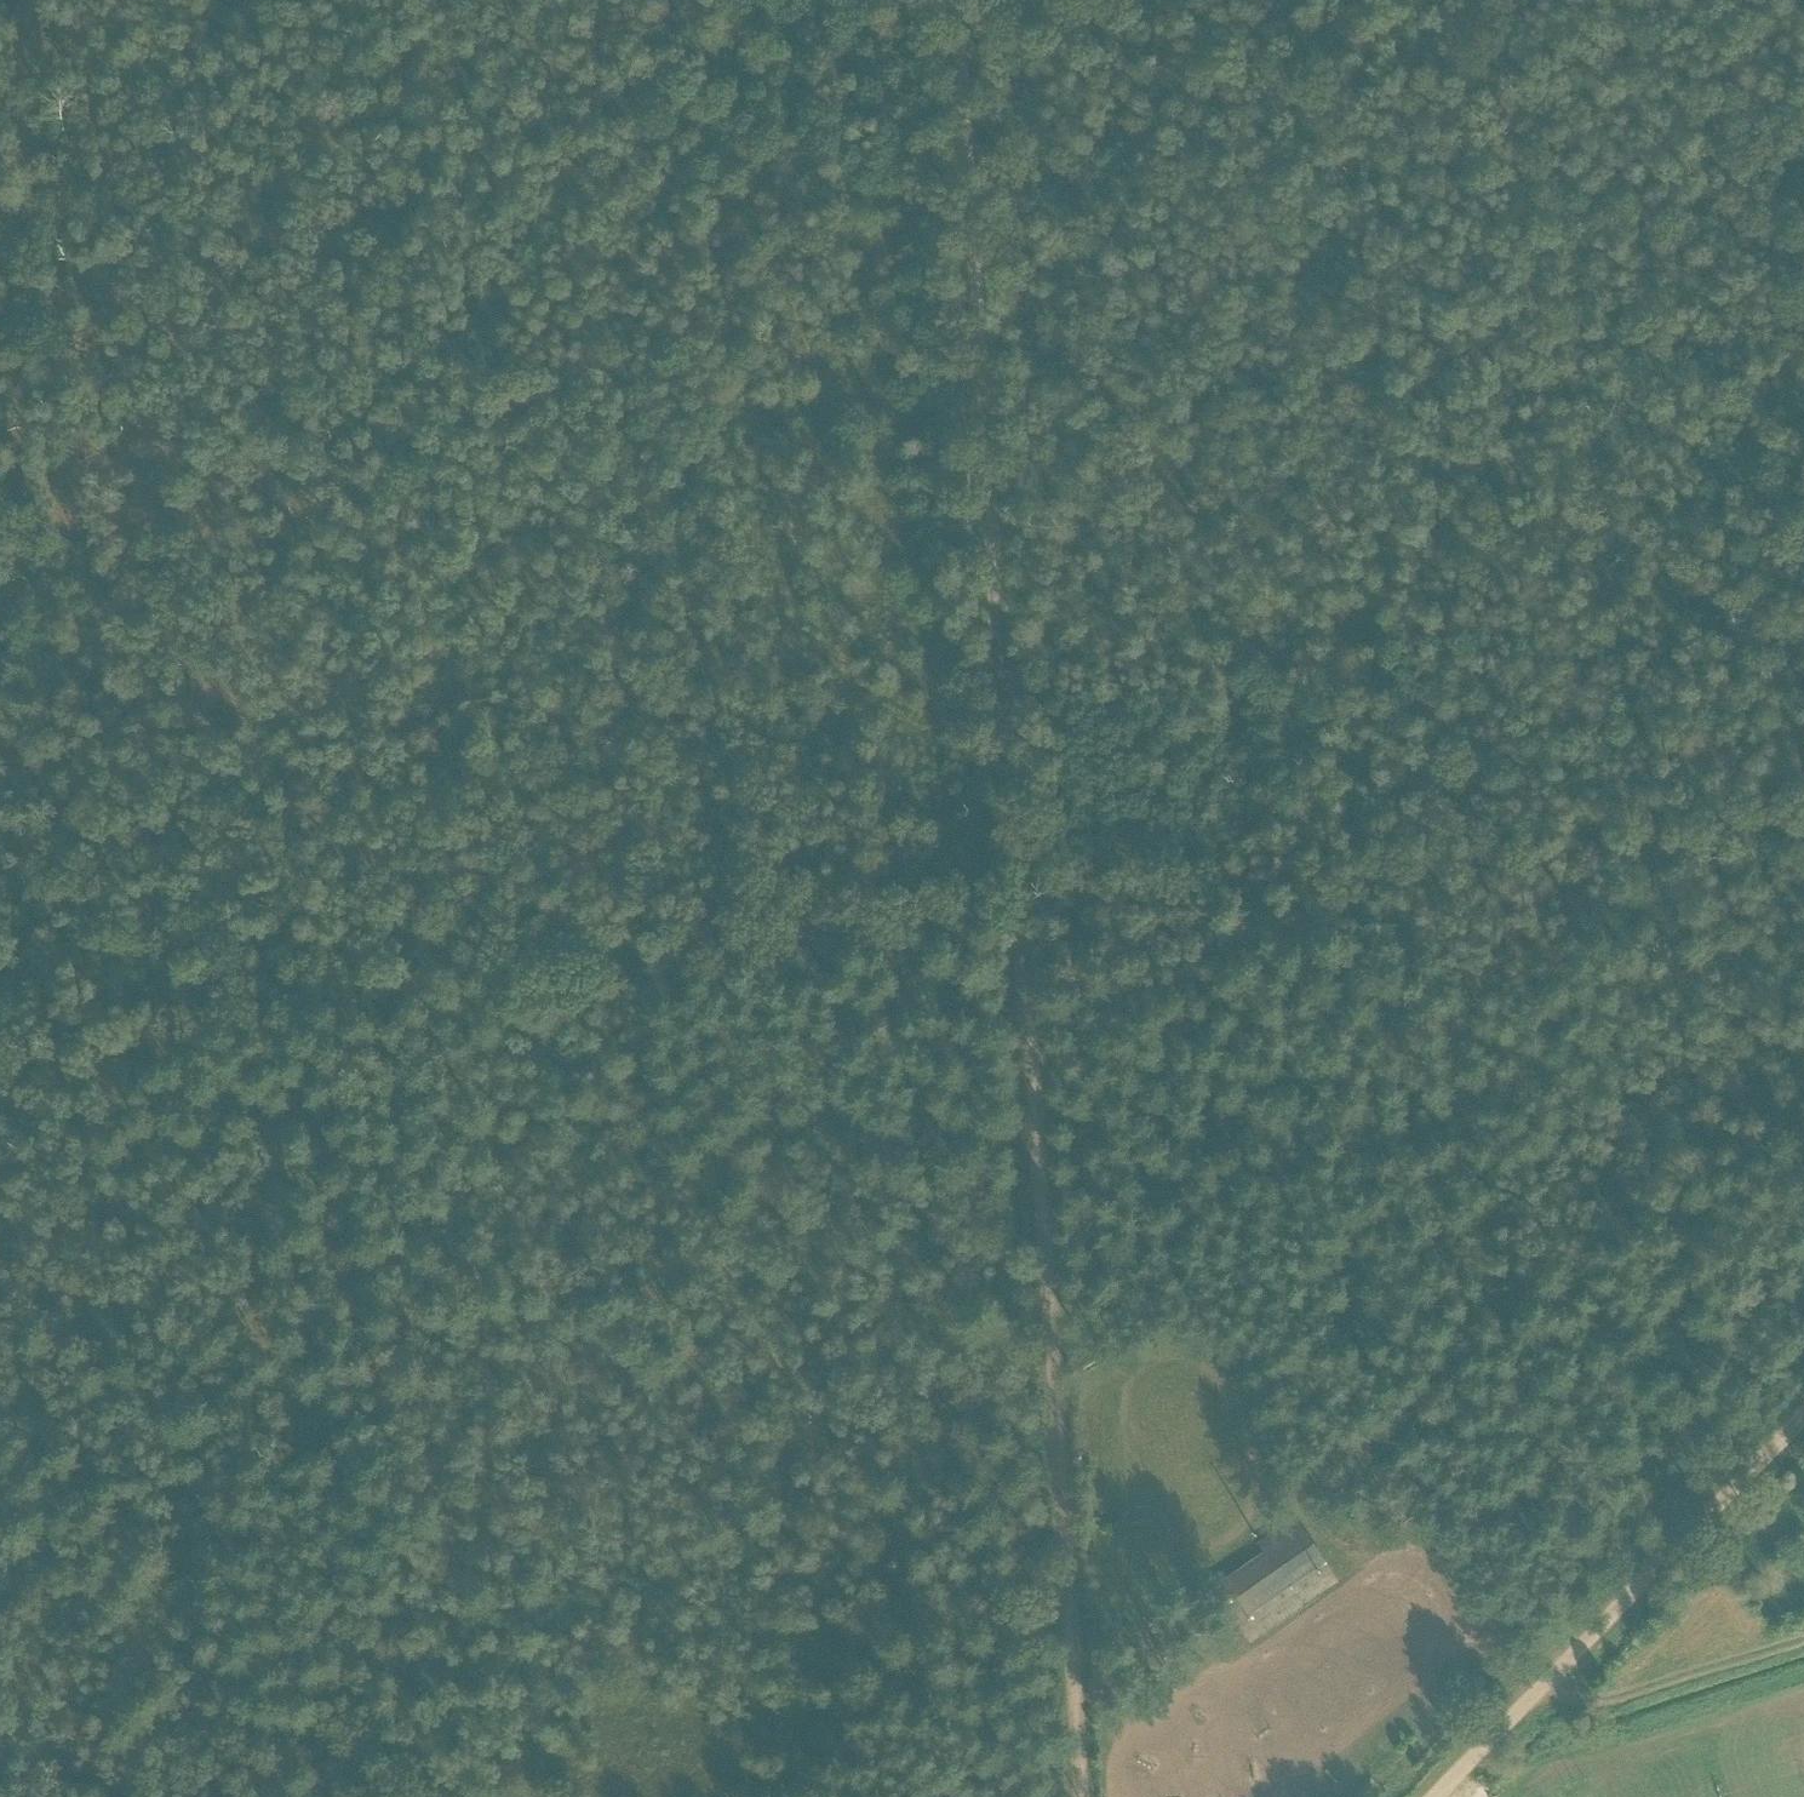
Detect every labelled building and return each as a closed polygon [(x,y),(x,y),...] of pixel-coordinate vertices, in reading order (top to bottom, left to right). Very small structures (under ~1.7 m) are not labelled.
[(1327,1567),(1293,1520),(1256,1542),(1266,1553),(1211,1587),(1242,1626),(1327,1567)]
